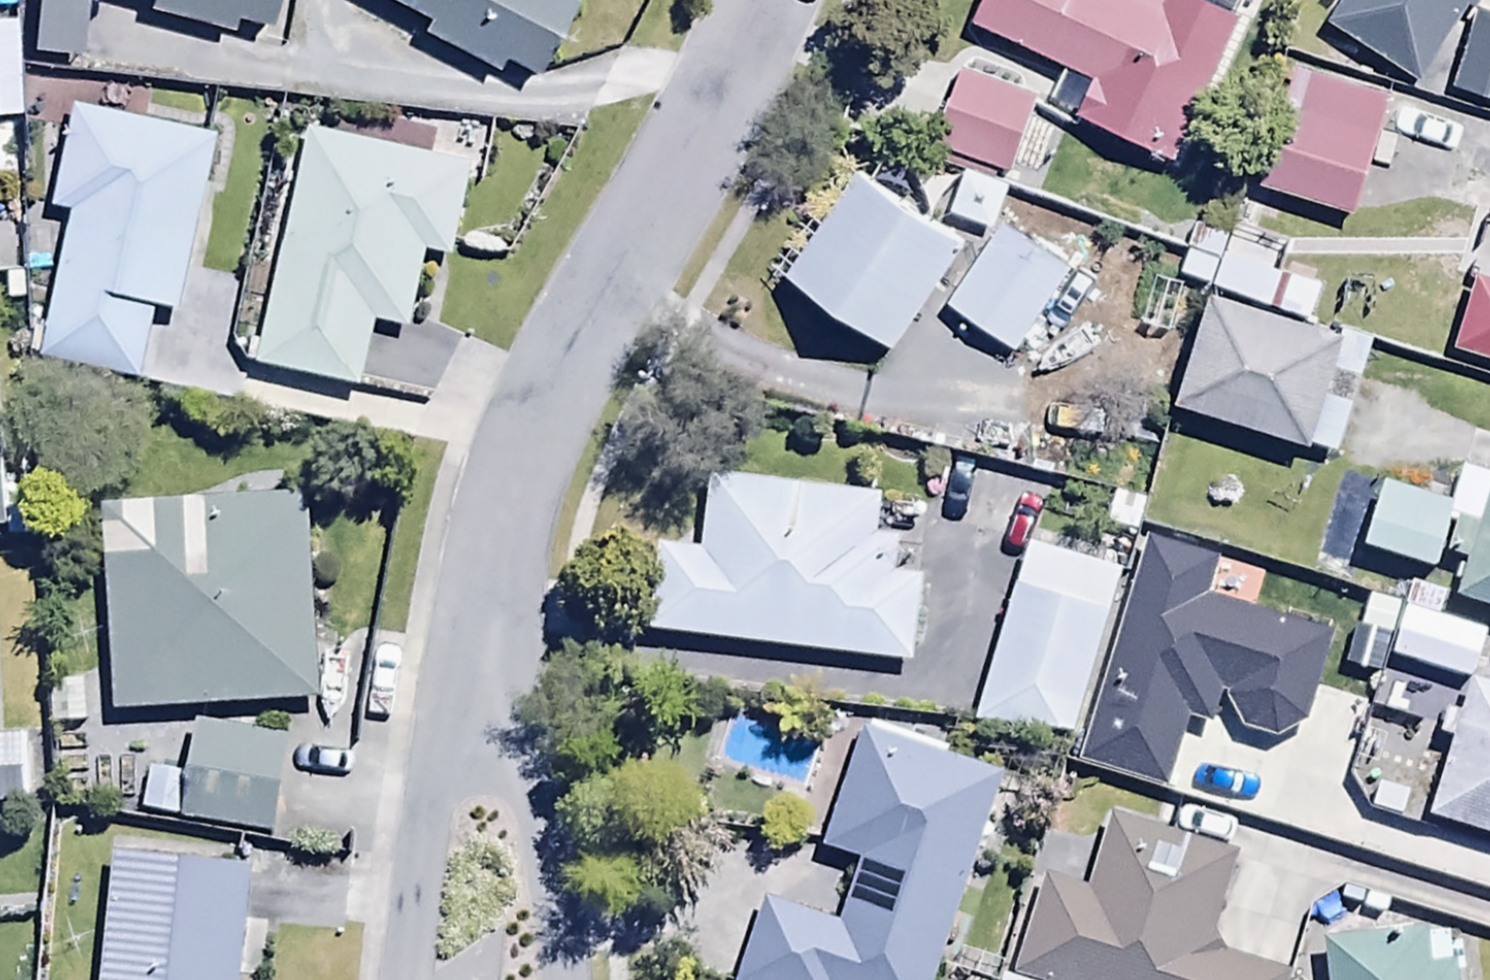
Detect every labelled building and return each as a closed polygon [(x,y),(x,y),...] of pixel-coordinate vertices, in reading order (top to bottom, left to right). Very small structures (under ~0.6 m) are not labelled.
[(32,53),(79,58),(85,0),(37,0),(32,53)] [(150,11),(231,33),(234,21),(270,31),(278,0),(147,0),(153,1),(150,11)] [(424,24),(420,32),(496,76),(504,61),(539,81),(585,0),(382,0),(424,24)] [(1237,19),(1190,0),(984,0),(973,28),(1094,78),(1075,124),(1176,166),(1237,19)] [(1331,31),(1416,83),(1456,16),(1470,24),(1484,0),(1350,0),(1331,31)] [(1483,13),(1452,89),(1489,104),(1489,16),(1483,13)] [(14,22),(0,23),(0,120),(21,118),(14,22)] [(1390,93),(1294,66),(1260,190),(1356,216),(1390,93)] [(1034,101),(962,77),(937,151),(1009,176),(1034,101)] [(157,312),(177,316),(214,137),(75,107),(55,203),(76,208),(43,364),(142,384),(157,312)] [(306,130),(259,374),(427,406),(459,342),(412,325),(426,250),(457,256),(475,163),(306,130)] [(967,250),(863,170),(785,272),(889,352),(967,250)] [(1066,281),(1003,232),(946,305),(1009,354),(1066,281)] [(1273,253),(1230,240),(1217,281),(1260,294),(1273,253)] [(1475,280),(1449,363),(1489,375),(1489,284),(1475,280)] [(1371,343),(1215,293),(1180,406),(1336,455),(1371,343)] [(1457,601),(1489,611),(1489,479),(1463,471),(1452,508),(1385,489),(1367,550),(1439,571),(1445,553),(1469,560),(1457,601)] [(661,547),(649,633),(912,669),(924,579),(897,575),(901,542),(876,539),(882,499),(712,476),(702,552),(661,547)] [(307,496),(102,508),(115,715),(320,702),(307,496)] [(1223,696),(1241,729),(1272,738),(1307,721),(1333,635),(1209,599),(1220,563),(1149,542),(1081,762),(1167,788),(1190,713),(1216,721),(1223,696)] [(976,723),(1076,737),(1126,574),(1030,544),(976,723)] [(1489,836),(1489,689),(1477,685),(1466,718),(1452,714),(1444,738),(1456,742),(1432,818),(1489,836)] [(147,770),(138,811),(275,838),(294,740),(198,721),(187,778),(147,770)] [(1006,775),(866,726),(822,848),(861,862),(839,922),(767,897),(737,979),(933,979),(1006,775)] [(23,806),(21,737),(0,737),(0,807),(23,806)] [(1296,979),(1226,958),(1218,937),(1240,857),(1109,822),(1090,889),(1044,877),(1015,979),(1296,979)] [(261,865),(116,847),(100,979),(248,979),(261,865)] [(1461,966),(1428,967),(1428,939),(1330,941),(1330,979),(1462,979),(1461,966)]
